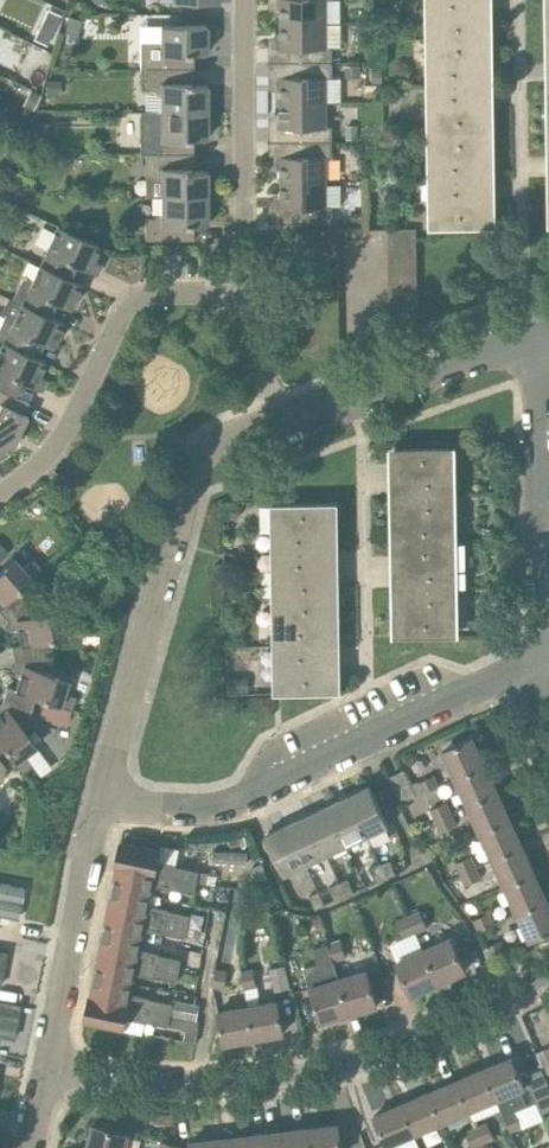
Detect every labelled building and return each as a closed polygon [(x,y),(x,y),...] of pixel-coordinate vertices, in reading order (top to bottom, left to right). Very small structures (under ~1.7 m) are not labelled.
[(271,6),(282,8),(282,23),(327,23),(327,0),(271,0),(271,6)] [(488,37),(487,0),(432,0),(433,38),(488,37)] [(77,37),(82,19),(67,15),(62,32),(77,37)] [(327,23),(282,23),(282,37),(271,40),(271,49),(293,49),(293,63),(333,63),(333,47),(327,47),(327,23)] [(191,53),(207,53),(207,26),(161,26),(161,44),(152,44),(148,48),(141,47),(141,70),(145,70),(145,69),(187,69),(187,55),(191,53)] [(52,36),(39,30),(34,39),(47,46),(52,36)] [(488,37),(433,38),(434,134),(489,133),(488,37)] [(333,63),(293,63),(293,77),(271,77),(271,85),(282,87),(282,102),(327,102),(327,78),(333,78),(333,63)] [(361,64),(346,64),(346,77),(361,77),(361,64)] [(145,69),(145,70),(145,91),(153,91),(157,94),(161,94),(161,112),(207,112),(207,85),(191,85),(187,83),(187,69),(145,69)] [(383,69),(373,69),(373,83),(383,82),(383,69)] [(60,96),(60,81),(47,80),(46,95),(60,96)] [(40,94),(30,90),(23,105),(33,110),(40,94)] [(327,102),(282,102),(282,116),(271,119),(271,128),(293,128),(293,142),(333,142),(333,126),(327,126),(327,102)] [(207,112),(161,112),(140,112),(140,155),(145,154),(187,154),(187,141),(191,138),(207,138),(207,112)] [(358,126),(346,126),(346,140),(358,140),(358,126)] [(489,133),(434,134),(435,228),(491,227),(489,133)] [(48,146),(48,135),(31,135),(31,146),(48,146)] [(333,142),(293,142),(293,156),(271,156),(271,165),(282,167),(282,182),(327,181),(327,157),(333,157),(333,142)] [(364,157),(364,144),(351,144),(351,151),(358,157),(364,157)] [(207,171),(191,171),(187,168),(187,154),(145,154),(145,197),(161,197),(207,197),(207,171)] [(28,175),(18,180),(26,195),(36,190),(28,175)] [(16,187),(0,180),(0,198),(9,202),(16,187)] [(327,181),(282,182),(282,196),(271,199),(271,207),(293,207),(294,221),(269,221),(269,222),(333,222),(333,206),(327,206),(327,181)] [(191,223),(207,223),(207,197),(161,197),(161,215),(157,215),(153,218),(145,218),(145,240),(187,240),(187,226),(191,223)] [(363,211),(352,211),(352,225),(363,225),(363,211)] [(70,279),(70,278),(76,266),(96,275),(102,263),(93,259),(100,245),(58,226),(46,251),(47,252),(41,265),(40,264),(39,265),(70,279)] [(388,228),(388,242),(417,241),(416,228),(388,228)] [(310,229),(310,244),(339,244),(339,229),(310,229)] [(115,237),(115,249),(131,249),(131,237),(115,237)] [(417,241),(388,242),(389,256),(417,255),(417,241)] [(339,244),(310,244),(310,258),(339,257),(339,244)] [(417,255),(389,256),(389,269),(417,268),(417,255)] [(339,257),(310,258),(311,271),(339,271),(339,257)] [(70,278),(70,279),(39,265),(33,280),(24,276),(12,300),(21,305),(21,304),(49,317),(56,303),(69,310),(77,293),(80,294),(85,285),(70,278)] [(417,268),(389,269),(389,281),(417,281),(417,268)] [(339,271),(311,271),(311,285),(339,284),(339,271)] [(417,281),(389,281),(389,295),(418,294),(417,281)] [(339,284),(311,285),(311,298),(339,298),(339,284)] [(418,294),(389,295),(389,308),(418,307),(418,294)] [(49,317),(21,304),(21,305),(14,319),(5,314),(0,326),(0,342),(3,343),(3,342),(31,355),(32,355),(38,342),(51,348),(59,332),(62,333),(66,324),(49,317)] [(418,307),(389,308),(390,322),(418,321),(418,307)] [(3,343),(0,349),(0,389),(20,398),(27,384),(42,391),(47,380),(39,375),(45,361),(32,355),(31,355),(3,342),(3,343)] [(20,398),(0,389),(0,458),(9,452),(7,449),(14,445),(15,445),(28,416),(24,414),(29,402),(20,398)] [(397,542),(452,541),(450,447),(396,448),(397,542)] [(279,599),(334,598),(332,503),(277,504),(279,599)] [(242,506),(229,506),(230,520),(237,520),(243,513),(242,506)] [(497,529),(488,529),(488,538),(497,538),(497,529)] [(452,541),(397,542),(399,637),(454,636),(452,541)] [(10,553),(0,543),(0,562),(10,553)] [(19,590),(42,569),(33,560),(23,569),(14,558),(0,570),(0,606),(19,589),(19,590)] [(20,645),(20,646),(42,641),(42,642),(80,634),(77,621),(64,624),(62,610),(37,615),(35,607),(19,590),(19,589),(0,606),(0,613),(7,620),(9,630),(17,628),(20,645)] [(500,589),(486,589),(487,603),(501,602),(500,589)] [(334,598),(279,599),(281,693),(336,692),(334,598)] [(36,697),(35,698),(72,710),(76,697),(64,693),(68,680),(43,672),(46,663),(42,642),(42,641),(20,646),(20,645),(12,647),(15,662),(12,671),(20,674),(15,690),(36,697)] [(250,677),(231,677),(231,693),(250,693),(250,677)] [(5,749),(4,750),(22,773),(33,766),(25,755),(36,746),(20,726),(28,720),(35,698),(36,697),(15,690),(7,687),(2,702),(0,704),(0,714),(0,715),(0,743),(5,749)] [(54,721),(58,706),(45,702),(40,717),(54,721)] [(262,713),(260,702),(254,703),(256,715),(262,713)] [(28,735),(35,745),(43,739),(35,730),(28,735)] [(456,779),(486,765),(473,737),(443,751),(456,779)] [(469,806),(498,792),(486,765),(456,779),(469,806)] [(410,787),(403,771),(390,777),(402,804),(439,787),(434,775),(410,787)] [(370,785),(349,795),(368,835),(389,825),(370,785)] [(481,833),(510,819),(498,792),(469,806),(481,833)] [(368,835),(349,795),(329,805),(347,845),(368,835)] [(430,809),(435,820),(452,813),(447,802),(430,809)] [(347,845),(329,805),(308,815),(327,855),(347,845)] [(452,813),(435,820),(440,832),(457,824),(452,813)] [(327,855),(308,815),(288,825),(306,864),(327,855)] [(493,859),(523,846),(510,819),(481,833),(493,859)] [(306,864),(288,825),(266,835),(285,875),(306,864)] [(241,844),(240,837),(230,840),(231,846),(241,844)] [(117,867),(119,867),(197,882),(206,884),(208,873),(192,870),(177,866),(178,865),(159,861),(161,850),(121,842),(117,867)] [(505,886),(535,872),(523,846),(493,859),(505,886)] [(247,864),(247,852),(214,851),(214,863),(247,864)] [(456,864),(461,875),(476,868),(471,857),(456,864)] [(381,864),(387,878),(397,874),(391,860),(381,864)] [(268,879),(262,862),(249,867),(254,884),(268,879)] [(387,878),(381,864),(372,868),(378,882),(387,878)] [(197,882),(119,867),(114,888),(152,896),(154,885),(172,889),(173,887),(195,892),(197,882)] [(476,868),(461,875),(466,886),(481,879),(476,868)] [(518,913),(547,899),(535,872),(505,886),(518,913)] [(339,883),(345,897),(354,893),(348,879),(339,883)] [(345,897),(339,883),(329,887),(335,901),(345,897)] [(22,888),(0,884),(0,925),(15,927),(22,888)] [(276,899),(271,884),(260,887),(266,902),(276,899)] [(152,896),(114,888),(110,910),(188,926),(191,915),(168,910),(169,908),(150,904),(152,896)] [(242,920),(247,890),(230,888),(226,917),(242,920)] [(317,909),(325,905),(319,891),(310,895),(317,909)] [(547,899),(518,913),(531,941),(548,932),(548,903),(547,899)] [(188,926),(110,910),(105,932),(143,940),(145,929),(163,933),(164,933),(186,937),(188,926)] [(409,916),(416,931),(427,926),(420,911),(409,916)] [(478,930),(495,923),(490,912),(474,920),(478,930)] [(402,937),(416,931),(409,916),(396,922),(402,937)] [(320,917),(310,920),(312,929),(322,926),(320,917)] [(426,954),(416,931),(402,937),(412,960),(399,966),(412,996),(439,983),(426,954)] [(143,940),(105,932),(101,954),(179,970),(181,959),(159,954),(159,953),(141,949),(143,940)] [(341,940),(329,944),(335,961),(347,957),(341,940)] [(426,954),(439,983),(466,971),(453,941),(426,954)] [(492,959),(507,952),(502,941),(487,948),(492,959)] [(318,948),(318,950),(317,951),(322,966),(306,971),(321,1023),(350,1015),(341,983),(334,961),(335,961),(329,944),(318,948)] [(179,970),(101,954),(96,976),(134,984),(136,974),(154,978),(154,976),(177,981),(179,970)] [(224,1044),(254,1038),(249,1007),(240,964),(228,966),(236,1009),(219,1012),(224,1044)] [(275,992),(291,988),(285,965),(269,969),(275,992)] [(246,988),(257,986),(254,968),(243,970),(246,988)] [(225,988),(227,971),(215,970),(213,987),(225,988)] [(341,983),(350,1015),(379,1006),(369,975),(341,983)] [(134,984),(96,976),(92,997),(196,1022),(200,1004),(174,999),(173,1004),(150,999),(150,997),(132,993),(134,984)] [(161,1024),(186,1030),(198,1033),(200,1022),(196,1022),(92,997),(90,997),(86,1021),(125,1029),(127,1018),(145,1022),(146,1021),(161,1024)] [(249,1007),(254,1038),(284,1033),(279,1001),(249,1007)] [(15,1042),(22,1009),(0,1005),(0,1039),(15,1042)] [(198,1033),(186,1030),(184,1041),(195,1043),(198,1033)] [(537,1052),(543,1068),(546,1075),(548,1074),(548,1048),(537,1052)] [(512,1058),(484,1070),(496,1099),(497,1099),(511,1133),(522,1128),(515,1110),(528,1105),(521,1088),(524,1087),(512,1058)] [(543,1068),(526,1075),(542,1113),(548,1110),(548,1086),(545,1076),(546,1075),(543,1068)] [(496,1099),(484,1070),(456,1081),(469,1110),(496,1099)] [(469,1110),(456,1081),(429,1092),(442,1122),(469,1110)] [(442,1122),(429,1092),(403,1103),(416,1132),(426,1128),(442,1122)] [(416,1132),(403,1103),(374,1116),(386,1145),(403,1138),(416,1132)] [(173,1113),(151,1113),(151,1124),(173,1124),(173,1113)] [(487,1122),(476,1127),(483,1140),(494,1135),(487,1122)] [(88,1147),(125,1147),(129,1133),(94,1124),(88,1147)] [(308,1128),(311,1147),(342,1147),(339,1124),(308,1128)] [(472,1146),(483,1140),(476,1127),(465,1132),(472,1146)] [(308,1128),(279,1131),(281,1147),(311,1147),(308,1128)] [(279,1131),(250,1134),(252,1147),(281,1147),(279,1131)] [(250,1134),(221,1138),(222,1147),(252,1147),(250,1134)] [(221,1138),(191,1141),(192,1147),(222,1147),(221,1138)]
